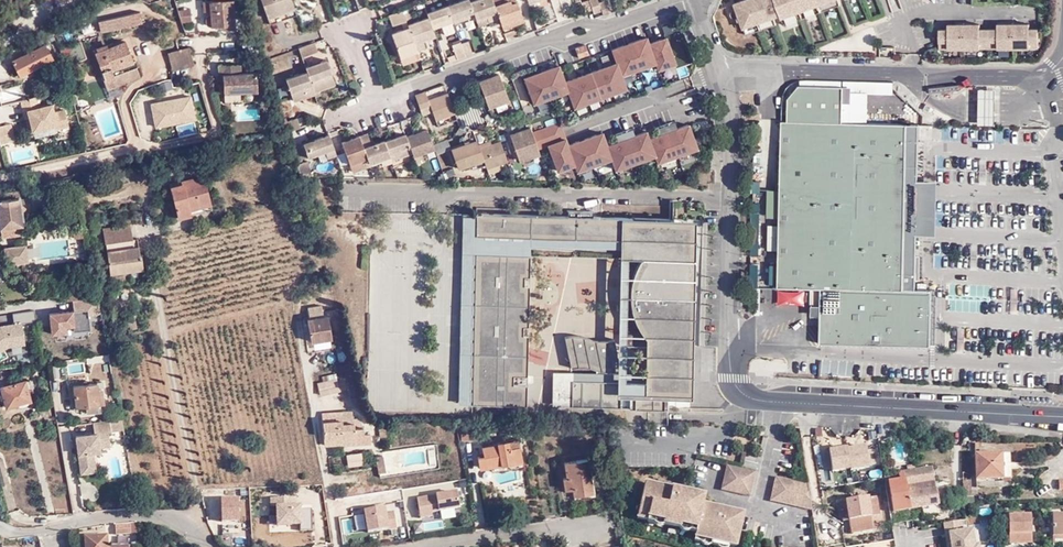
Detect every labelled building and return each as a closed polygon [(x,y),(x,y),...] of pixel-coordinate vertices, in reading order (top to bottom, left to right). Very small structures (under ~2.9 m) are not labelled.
[(212,26),(222,25),(223,30),(235,30),(232,0),(225,0),(221,0),(217,0),(203,1),(204,10),(211,10),(211,14),(209,15),(207,17),(205,19),(205,21),(206,24),(209,26),(212,26)] [(270,24),(297,14),(292,0),(261,0),(270,24)] [(452,20),(453,22),(474,15),(469,1),(468,0),(460,0),(447,5),(452,20)] [(498,17),(491,0),(473,0),(469,1),(474,15),(476,21),(486,18),(487,21),(498,17)] [(498,17),(501,27),(505,36),(514,33),(511,24),(509,19),(520,15),(515,1),(510,3),(509,0),(491,0),(498,17)] [(523,11),(530,8),(527,0),(519,0),(523,11)] [(589,0),(581,3),(585,13),(592,9),(589,0)] [(597,0),(589,0),(592,9),(594,13),(601,10),(598,3),(597,0)] [(603,16),(611,13),(606,0),(598,3),(601,10),(603,16)] [(733,4),(741,30),(778,18),(782,22),(837,3),(837,0),(744,0),(733,4)] [(557,17),(551,3),(543,6),(549,20),(557,17)] [(452,20),(447,5),(426,12),(427,16),(431,28),(441,24),(444,34),(454,31),(450,21),(452,20)] [(402,10),(405,20),(414,17),(411,7),(402,10)] [(184,34),(193,33),(190,8),(178,10),(184,34)] [(139,10),(99,20),(101,31),(142,21),(139,10)] [(405,20),(402,10),(388,15),(392,24),(400,21),(405,20)] [(522,20),(520,15),(509,19),(511,24),(522,20)] [(431,28),(427,16),(407,24),(407,27),(413,42),(422,39),(434,34),(431,28)] [(947,31),(939,32),(938,49),(946,49),(947,53),(981,54),(980,49),(997,49),(997,54),(1029,55),(1030,50),(1039,50),(1038,31),(1029,31),(1028,26),(997,26),(997,31),(979,31),(980,26),(948,26),(947,31)] [(399,56),(416,50),(413,42),(407,27),(403,29),(395,32),(399,43),(395,44),(399,56)] [(506,41),(505,36),(501,27),(492,30),(497,44),(506,41)] [(523,72),(532,100),(569,88),(573,101),(636,82),(631,69),(656,61),(657,66),(677,60),(667,31),(649,37),(648,32),(610,44),(614,59),(565,74),(560,60),(523,72)] [(391,33),(395,44),(399,43),(395,32),(391,33)] [(422,39),(413,42),(416,50),(425,47),(422,39)] [(467,41),(461,43),(465,56),(472,54),(467,41)] [(314,42),(299,47),(302,57),(317,51),(314,42)] [(461,43),(460,42),(452,44),(457,59),(465,56),(461,43)] [(113,47),(97,53),(94,54),(103,79),(103,80),(106,89),(138,77),(133,61),(132,62),(124,43),(113,47)] [(53,59),(46,44),(13,61),(21,75),(53,59)] [(81,44),(67,50),(74,63),(87,56),(81,44)] [(95,49),(97,53),(113,47),(111,44),(95,49)] [(574,48),(577,57),(588,53),(584,44),(574,48)] [(193,63),(191,56),(189,47),(167,53),(171,69),(193,63)] [(426,49),(417,52),(418,57),(421,64),(430,60),(426,49)] [(416,50),(399,56),(401,62),(418,57),(417,52),(416,50)] [(326,59),(305,67),(307,70),(313,88),(314,91),(335,84),(326,59)] [(685,62),(675,66),(679,75),(689,72),(685,62)] [(218,64),(219,77),(221,77),(221,81),(222,91),(255,89),(254,71),(239,72),(238,63),(218,64)] [(304,91),(313,88),(307,70),(286,78),(294,100),(306,96),(304,91)] [(497,73),(477,80),(486,106),(506,99),(497,73)] [(427,90),(429,96),(446,90),(445,84),(427,90)] [(843,102),(844,86),(799,85),(788,98),(788,121),(782,121),(780,201),(780,218),(780,225),(779,250),(778,287),(811,288),(811,304),(821,304),(820,343),(931,346),(932,290),(916,280),(916,255),(917,235),(918,180),(919,124),(843,122),(843,102)] [(852,87),(844,86),(843,102),(851,102),(852,87)] [(314,91),(313,88),(304,91),(306,96),(315,92),(314,91)] [(978,124),(994,124),(995,89),(978,88),(978,124)] [(148,96),(153,125),(196,118),(191,90),(154,96),(154,95),(148,96)] [(434,119),(453,112),(446,93),(427,99),(424,90),(414,94),(420,112),(421,114),(431,111),(434,119)] [(38,97),(22,101),(24,113),(28,111),(30,118),(33,131),(57,125),(57,129),(69,127),(65,111),(54,113),(52,105),(40,108),(38,97)] [(85,97),(80,100),(84,109),(86,108),(88,114),(95,111),(93,105),(92,105),(91,104),(88,105),(87,102),(85,97)] [(285,121),(293,118),(289,109),(282,112),(285,121)] [(456,119),(453,112),(434,119),(437,125),(456,119)] [(284,121),(285,127),(286,131),(300,126),(297,117),(293,118),(285,121),(284,121)] [(657,158),(698,145),(690,119),(650,132),(648,124),(606,137),(603,127),(567,139),(561,120),(544,126),(557,168),(575,162),(577,167),(612,157),(615,166),(655,153),(657,158)] [(10,135),(8,126),(0,128),(0,138),(10,135)] [(517,159),(538,152),(529,126),(508,133),(517,159)] [(425,128),(405,135),(410,151),(412,155),(432,147),(431,143),(425,128)] [(365,132),(358,135),(362,146),(369,143),(365,132)] [(410,151),(405,135),(403,132),(383,140),(388,154),(390,159),(410,151)] [(326,156),(336,153),(328,133),(302,143),(307,156),(324,150),(326,156)] [(340,141),(349,162),(351,170),(368,164),(367,162),(365,156),(362,146),(358,135),(340,141)] [(467,163),(482,158),(478,147),(476,144),(475,138),(450,148),(457,167),(467,163)] [(378,158),(388,154),(383,140),(382,139),(369,143),(362,146),(365,156),(367,162),(378,158)] [(505,159),(498,139),(490,143),(478,147),(482,158),(483,163),(485,166),(497,162),(505,159)] [(300,159),(307,156),(302,143),(296,146),(300,159)] [(390,159),(388,154),(378,158),(381,164),(391,161),(390,159)] [(483,163),(482,158),(467,163),(468,167),(473,167),(483,163)] [(308,159),(296,163),(299,174),(312,175),(308,159)] [(497,162),(485,166),(487,171),(499,167),(497,162)] [(936,235),(938,180),(918,180),(917,235),(936,235)] [(190,212),(211,210),(208,186),(196,188),(197,189),(186,191),(186,186),(177,188),(177,190),(173,191),(178,222),(191,220),(190,212)] [(31,204),(32,214),(48,212),(46,196),(31,198),(31,199),(31,204)] [(22,227),(19,206),(19,200),(0,202),(0,230),(22,227)] [(771,217),(780,218),(780,201),(771,201),(771,217)] [(212,217),(211,210),(190,212),(191,220),(212,217)] [(477,215),(476,235),(632,238),(632,217),(594,216),(594,210),(570,210),(569,215),(477,213),(477,215)] [(474,252),(476,252),(476,235),(477,215),(463,215),(463,252),(474,252)] [(670,217),(632,217),(632,238),(663,239),(663,257),(672,257),(670,344),(669,381),(665,381),(665,395),(692,396),(696,218),(673,217),(670,217)] [(779,250),(780,225),(768,225),(768,249),(779,250)] [(102,230),(104,244),(131,240),(129,226),(102,230)] [(1,239),(23,236),(22,227),(0,230),(0,231),(1,239)] [(80,231),(72,232),(73,240),(81,238),(80,231)] [(663,239),(632,238),(476,235),(476,252),(530,254),(627,256),(631,256),(663,257),(663,239)] [(131,240),(104,244),(109,276),(123,273),(142,270),(140,256),(138,257),(136,239),(131,240)] [(26,245),(4,248),(6,266),(29,262),(26,245)] [(474,252),(463,252),(459,402),(471,402),(474,252)] [(530,254),(476,252),(473,402),(526,403),(530,254)] [(663,257),(631,256),(629,343),(652,344),(652,374),(573,372),(572,404),(664,406),(665,395),(665,381),(663,381),(664,344),(670,344),(672,257),(663,257)] [(124,280),(123,273),(109,276),(111,282),(124,280)] [(89,287),(74,289),(76,298),(90,296),(89,287)] [(74,289),(57,291),(59,302),(76,300),(76,298),(74,289)] [(311,305),(312,312),(322,310),(321,303),(311,305)] [(14,311),(15,321),(35,319),(35,309),(14,311)] [(136,312),(119,315),(122,331),(135,329),(134,319),(137,318),(136,312)] [(312,344),(332,341),(329,318),(308,321),(312,344)] [(21,322),(0,325),(0,350),(11,348),(12,352),(25,350),(21,322)] [(966,349),(966,325),(958,325),(957,349),(966,349)] [(575,334),(566,336),(572,367),(581,366),(585,365),(589,366),(593,366),(597,368),(600,369),(603,370),(606,371),(609,371),(612,372),(616,371),(619,370),(622,369),(616,338),(612,339),(609,340),(606,340),(603,340),(600,340),(597,338),(594,338),(591,336),(589,335),(587,335),(585,334),(583,334),(581,334),(579,334),(577,334),(575,334)] [(83,361),(69,363),(70,370),(84,368),(83,361)] [(553,404),(572,404),(573,372),(573,371),(554,371),(553,404)] [(318,385),(321,399),(340,395),(337,381),(318,385)] [(7,407),(31,400),(26,382),(2,387),(7,407)] [(86,407),(100,405),(97,383),(72,386),(74,396),(75,408),(86,407)] [(353,412),(322,413),(324,447),(371,445),(370,435),(363,435),(362,426),(360,418),(353,419),(353,412)] [(110,420),(111,431),(123,429),(121,419),(110,420)] [(95,434),(76,436),(81,474),(96,472),(94,453),(100,451),(100,447),(111,446),(108,432),(111,431),(110,420),(93,423),(95,434)] [(461,427),(457,428),(459,440),(461,439),(461,440),(478,440),(478,426),(461,427)] [(841,434),(836,435),(836,437),(833,438),(833,443),(842,442),(841,434)] [(519,438),(508,440),(509,448),(520,446),(519,438)] [(499,464),(522,460),(520,446),(509,448),(508,440),(498,442),(498,443),(489,445),(484,445),(486,455),(480,456),(482,468),(492,465),(499,464)] [(868,442),(830,444),(831,469),(869,467),(868,442)] [(976,480),(1003,479),(1002,455),(975,456),(976,480)] [(360,456),(349,457),(351,466),(361,465),(360,456)] [(379,474),(386,473),(384,457),(376,458),(379,474)] [(3,459),(0,460),(0,484),(9,483),(3,459)] [(523,466),(522,460),(499,464),(500,471),(523,466)] [(575,496),(593,494),(590,474),(589,461),(569,465),(572,480),(568,481),(565,482),(567,493),(573,491),(574,497),(575,496)] [(756,473),(728,467),(722,490),(750,497),(756,473)] [(939,503),(952,501),(950,488),(936,490),(932,469),(898,474),(899,482),(888,484),(894,513),(922,508),(924,520),(940,517),(939,503)] [(593,494),(575,496),(576,502),(597,499),(593,474),(590,474),(593,494)] [(808,485),(777,478),(771,502),(811,512),(808,485)] [(734,512),(732,518),(727,517),(728,511),(725,509),(722,508),(719,508),(703,505),(705,497),(681,491),(679,489),(673,489),(671,496),(666,494),(668,488),(646,483),(639,512),(649,514),(648,519),(664,523),(664,525),(679,529),(681,523),(687,525),(687,528),(697,530),(696,534),(694,538),(706,541),(706,538),(712,539),(720,541),(720,544),(729,545),(735,546),(736,546),(744,514),(734,512)] [(433,511),(461,507),(458,488),(417,494),(421,517),(433,515),(433,511)] [(224,521),(225,532),(240,530),(237,493),(220,495),(220,501),(210,502),(212,522),(224,521)] [(313,530),(312,502),(298,502),(298,494),(270,495),(270,531),(313,530)] [(876,498),(868,499),(871,518),(879,517),(876,498)] [(849,521),(871,518),(868,499),(841,504),(844,523),(849,521)] [(365,505),(367,529),(388,528),(386,503),(365,505)] [(638,518),(647,521),(648,519),(649,514),(639,512),(638,518)] [(353,518),(343,518),(344,529),(366,529),(366,513),(353,513),(353,518)] [(1051,515),(1051,536),(1062,536),(1062,515),(1051,515)] [(1009,543),(1032,543),(1032,531),(1030,531),(1030,526),(1031,526),(1031,516),(1009,517),(1009,543)] [(872,530),(871,518),(849,521),(851,533),(872,530)] [(663,527),(664,525),(664,523),(648,519),(647,521),(647,522),(652,523),(653,524),(654,525),(656,526),(657,526),(659,527),(660,527),(662,527),(663,527)] [(689,532),(696,534),(697,530),(687,528),(687,525),(681,523),(679,529),(680,529),(681,531),(682,531),(684,532),(685,532),(687,532),(688,533),(689,532)] [(947,546),(976,546),(974,531),(963,533),(961,523),(944,526),(947,546)] [(118,536),(132,534),(131,525),(117,527),(118,536)] [(108,536),(85,537),(86,546),(109,546),(108,536)]
